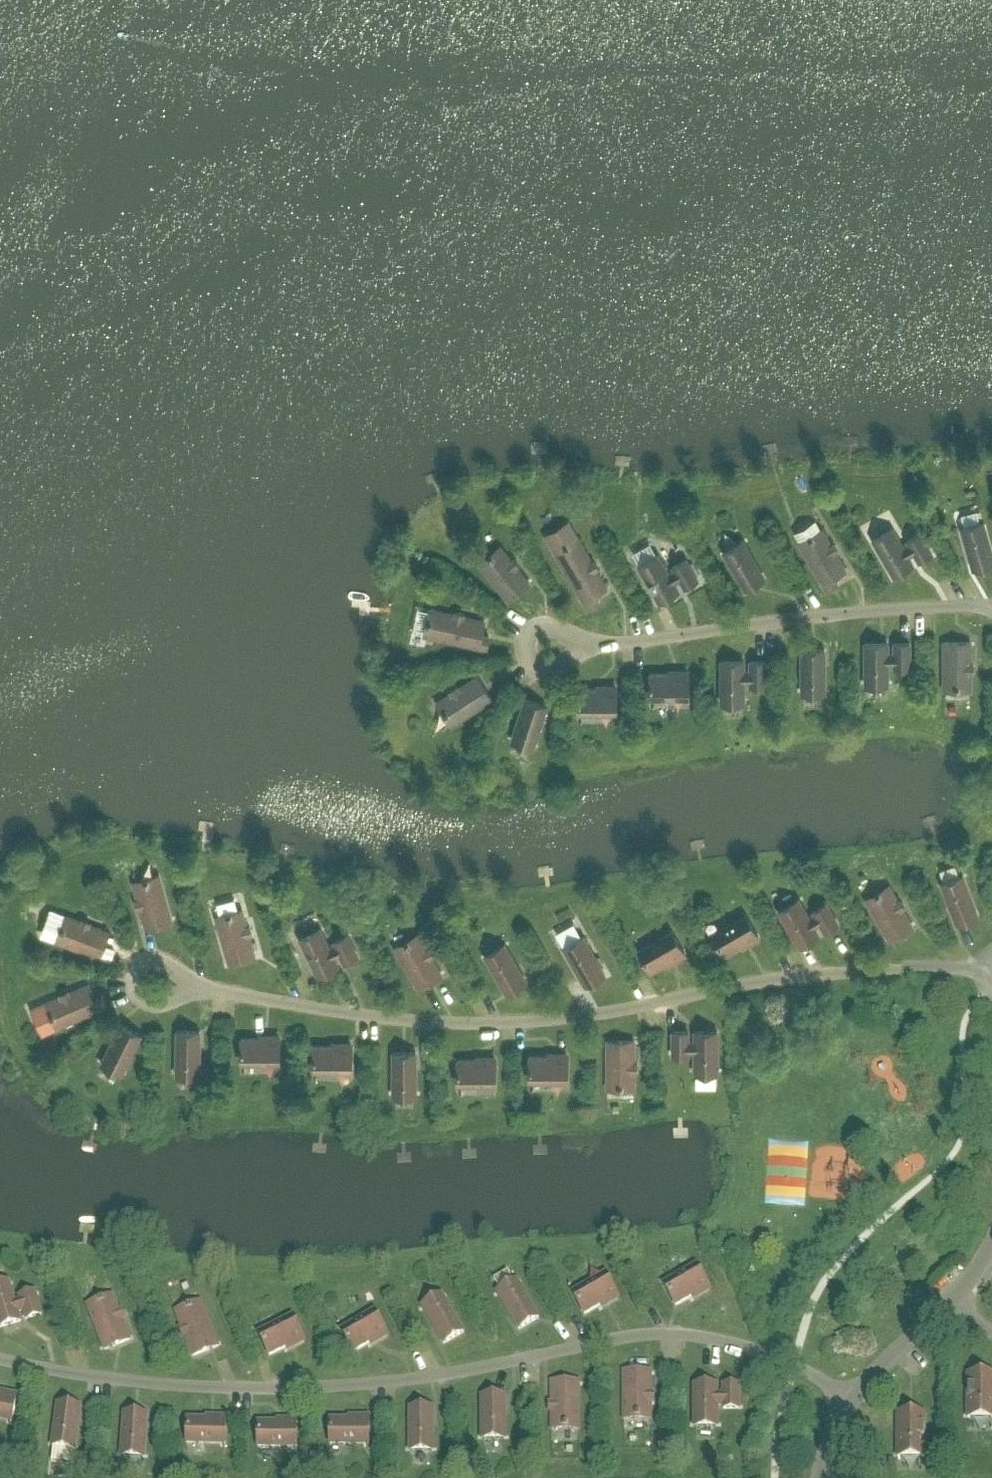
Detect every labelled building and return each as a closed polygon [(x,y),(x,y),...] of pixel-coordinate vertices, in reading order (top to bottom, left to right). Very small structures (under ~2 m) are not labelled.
[(991,562),(991,550),(983,519),(961,525),(973,568),(991,562)] [(822,527),(799,541),(823,582),(846,569),(835,550),(838,548),(834,541),(831,543),(822,527)] [(933,552),(921,531),(907,539),(910,543),(904,546),(893,527),(873,538),(894,574),(914,563),(908,554),(914,551),(919,560),(933,552)] [(592,561),(583,545),(577,534),(554,548),(588,607),(599,601),(595,594),(607,587),(596,567),(599,566),(595,559),(592,561)] [(723,550),(745,588),(765,576),(743,538),(723,550)] [(514,557),(512,559),(500,545),(479,561),(509,599),(530,582),(516,565),(519,563),(514,557)] [(639,564),(659,600),(679,589),(674,580),(680,577),(685,586),(698,578),(686,557),(673,565),(675,569),(670,572),(658,553),(639,564)] [(479,646),(485,619),(463,615),(464,612),(456,610),(456,613),(438,609),(432,635),(479,646)] [(944,688),(971,688),(971,670),(974,670),(974,663),(971,663),(971,640),(944,640),(944,688)] [(888,642),(865,642),(865,683),(888,683),(888,661),(895,661),(895,666),(910,665),(910,641),(895,641),(895,652),(888,652),(888,642)] [(825,648),(802,648),(802,691),(825,691),(825,648)] [(721,659),(722,701),(744,701),(744,679),(751,679),(751,683),(766,683),(766,659),(751,659),(751,670),(744,670),(744,659),(721,659)] [(689,671),(650,671),(650,695),(689,695),(689,671)] [(492,697),(478,675),(459,687),(457,684),(451,689),(452,691),(437,701),(452,723),(492,697)] [(617,686),(578,686),(578,710),(617,710),(617,686)] [(526,697),(512,739),(534,746),(547,704),(526,697)] [(159,873),(133,880),(138,898),(135,898),(137,906),(140,905),(146,927),(172,920),(159,873)] [(957,922),(978,914),(963,873),(941,881),(957,922)] [(889,884),(866,897),(890,939),(913,925),(902,906),(905,905),(901,898),(898,899),(889,884)] [(779,909),(800,945),(819,933),(814,924),(820,921),(825,930),(838,922),(826,901),(813,909),(815,913),(810,917),(798,897),(779,909)] [(242,908),(217,915),(229,961),(255,954),(249,932),(252,932),(250,924),(247,925),(242,908)] [(101,956),(110,930),(89,923),(90,920),(83,917),(82,920),(65,914),(56,939),(101,956)] [(714,933),(725,953),(759,934),(747,914),(714,933)] [(344,961),(358,954),(348,933),(334,940),(336,944),(330,947),(320,926),(300,936),(318,974),(339,964),(334,955),(340,952),(344,961)] [(673,930),(640,949),(651,970),(685,950),(673,930)] [(418,932),(395,946),(419,987),(442,974),(431,955),(434,953),(430,946),(427,948),(418,932)] [(564,946),(586,984),(605,973),(583,935),(564,946)] [(504,942),(485,953),(507,991),(526,980),(504,942)] [(56,1026),(100,1008),(90,983),(69,992),(68,989),(61,992),(62,995),(46,1002),(56,1026)] [(121,1023),(102,1062),(122,1072),(142,1033),(121,1023)] [(177,1029),(177,1073),(200,1073),(200,1029),(177,1029)] [(673,1030),(673,1054),(689,1054),(689,1049),(695,1049),(695,1071),(718,1071),(718,1030),(695,1030),(695,1040),(689,1040),(688,1030),(673,1030)] [(280,1036),(242,1036),(242,1059),(280,1059),(280,1036)] [(608,1039),(608,1087),(634,1087),(634,1069),(637,1069),(637,1061),(634,1061),(634,1039),(608,1039)] [(352,1044),(314,1044),(314,1067),(352,1067),(352,1044)] [(393,1050),(393,1094),(416,1094),(416,1050),(393,1050)] [(568,1054),(530,1054),(530,1077),(568,1077),(568,1054)] [(496,1058),(458,1058),(458,1081),(496,1081),(496,1058)] [(777,1145),(777,1165),(816,1166),(816,1145),(777,1145)] [(775,1173),(775,1196),(814,1196),(814,1174),(775,1173)] [(676,1308),(709,1289),(698,1269),(664,1288),(676,1308)] [(585,1317),(618,1298),(607,1278),(573,1297),(585,1317)] [(539,1320),(517,1282),(497,1294),(519,1332),(539,1320)] [(35,1294),(20,1299),(22,1303),(15,1305),(9,1283),(0,1286),(0,1330),(21,1324),(18,1314),(24,1312),(27,1322),(42,1317),(35,1294)] [(444,1346),(464,1334),(442,1296),(422,1308),(444,1346)] [(113,1297),(88,1307),(105,1351),(130,1342),(122,1321),(125,1320),(122,1313),(119,1314),(113,1297)] [(185,1337),(193,1358),(218,1348),(201,1304),(176,1313),(182,1330),(180,1331),(183,1338),(185,1337)] [(376,1315),(342,1334),(354,1354),(387,1335),(376,1315)] [(294,1320),(259,1337),(270,1358),(304,1341),(294,1320)] [(624,1373),(624,1421),(651,1421),(651,1403),(654,1403),(654,1395),(651,1395),(651,1373),(624,1373)] [(991,1376),(968,1376),(968,1420),(991,1420),(991,1396),(991,1376)] [(552,1431),(579,1431),(579,1383),(552,1384),(552,1406),(549,1406),(549,1414),(552,1414),(552,1431)] [(740,1411),(740,1387),(724,1387),(724,1397),(718,1397),(718,1387),(695,1387),(695,1429),(718,1429),(718,1406),(724,1406),(724,1411),(740,1411)] [(0,1396),(0,1419),(13,1422),(17,1399),(0,1396)] [(482,1442),(505,1441),(505,1398),(482,1398),(482,1442)] [(58,1406),(53,1449),(75,1452),(81,1409),(58,1406)] [(410,1409),(410,1453),(433,1453),(433,1409),(410,1409)] [(125,1415),(122,1459),(144,1460),(147,1417),(125,1415)] [(898,1435),(898,1459),(925,1459),(925,1415),(902,1415),(902,1435),(898,1435)] [(188,1420),(187,1444),(226,1445),(226,1421),(188,1420)] [(330,1421),(330,1444),(369,1444),(369,1421),(330,1421)] [(258,1424),(259,1447),(297,1447),(297,1424),(258,1424)]
